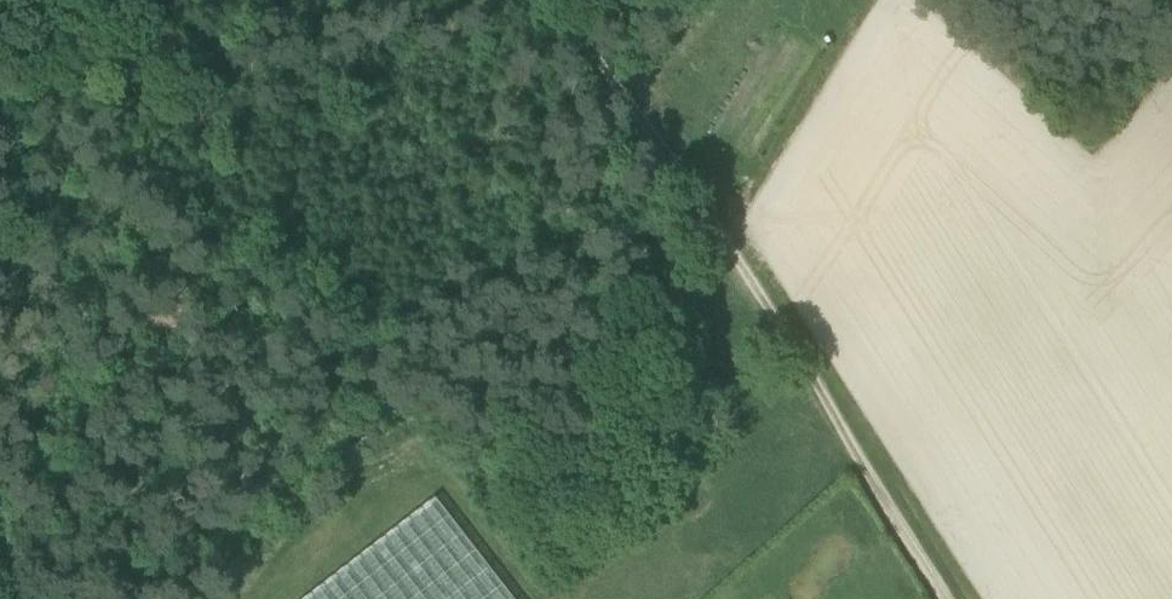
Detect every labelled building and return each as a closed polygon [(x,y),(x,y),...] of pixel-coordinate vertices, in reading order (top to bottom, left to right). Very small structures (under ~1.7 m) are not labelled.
[(436,497),(304,598),(515,598),(436,497)]
